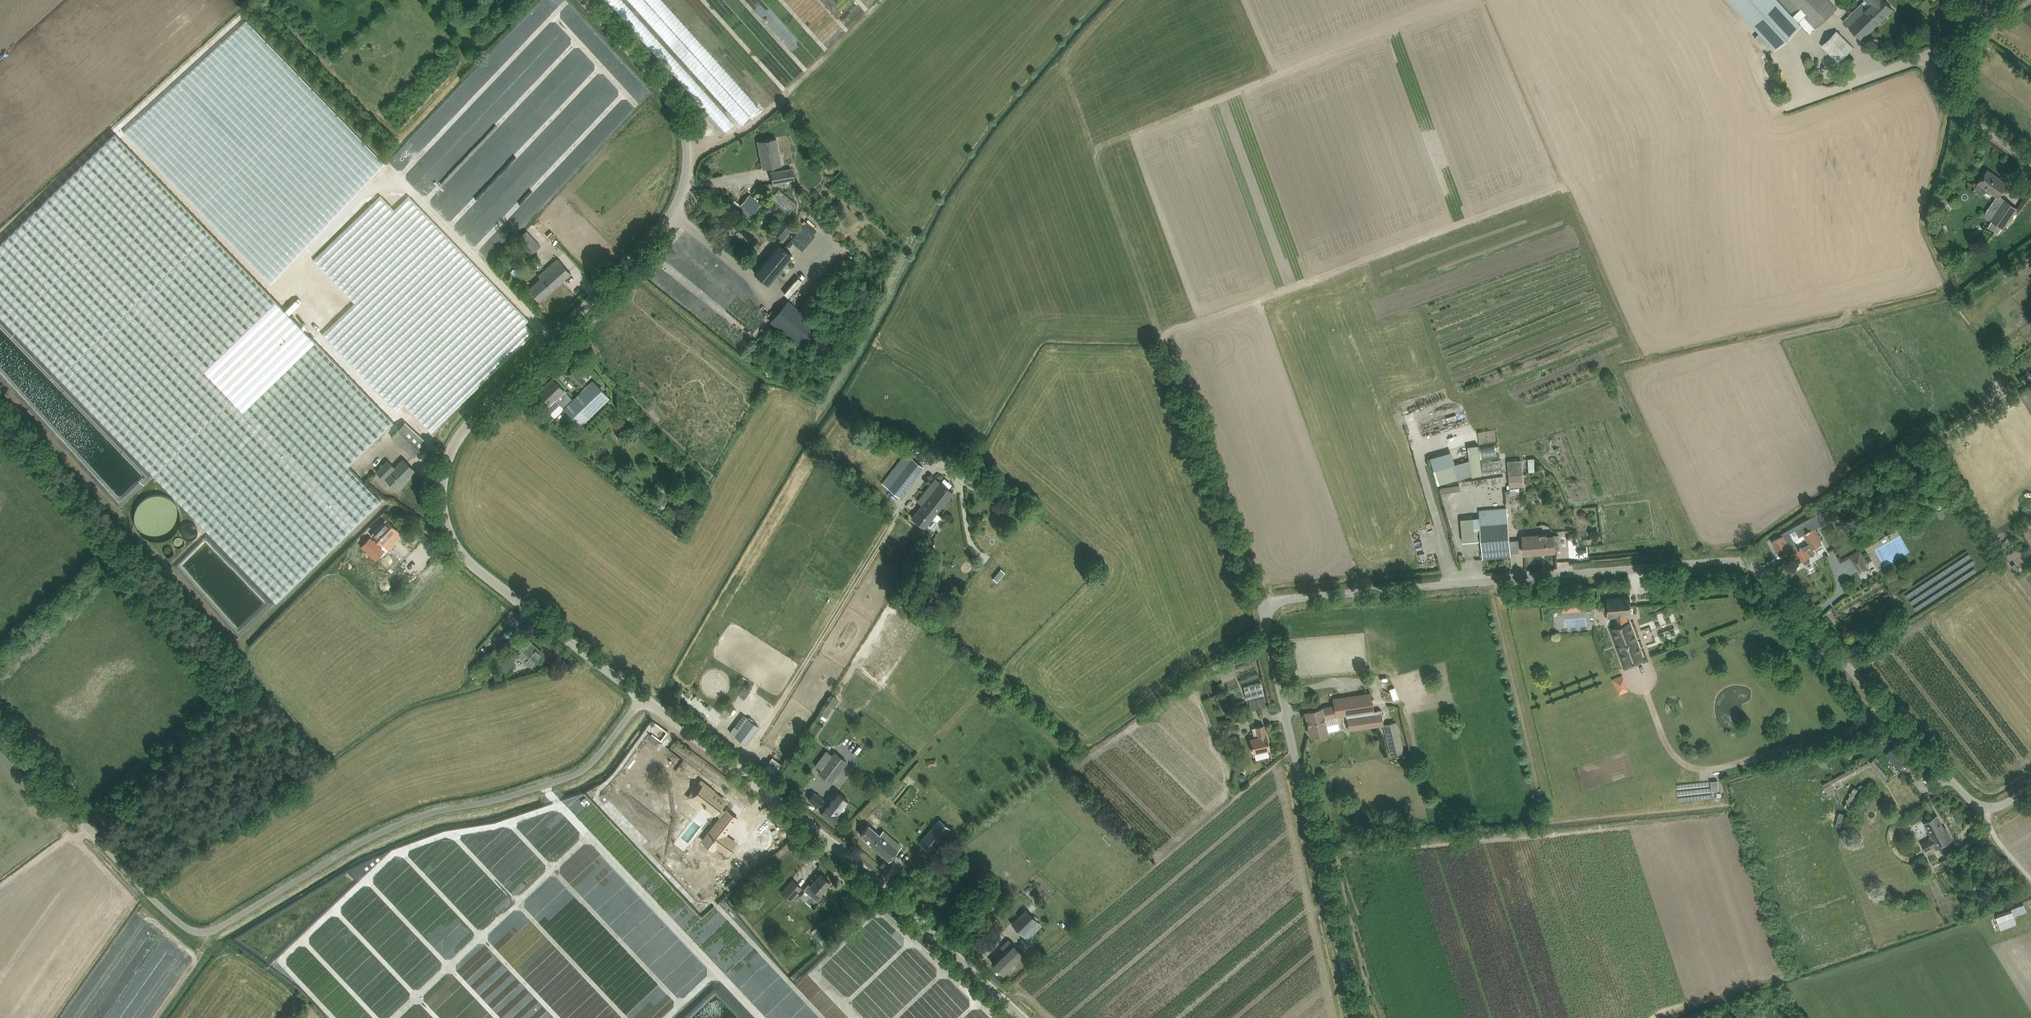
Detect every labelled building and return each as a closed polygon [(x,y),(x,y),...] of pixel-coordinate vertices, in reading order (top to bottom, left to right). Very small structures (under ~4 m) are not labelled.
[(1802,25),(1778,0),(1729,0),(1760,33),(1754,38),(1765,49),(1770,44),(1775,50),(1788,38),(1802,25)] [(1802,25),(1809,33),(1814,28),(1833,11),(1838,17),(1849,6),(1843,0),(1778,0),(1802,25)] [(1843,21),(1854,32),(1861,39),(1893,8),(1886,1),(1885,0),(1865,0),(1856,9),(1843,21)] [(200,143),(184,158),(283,266),(295,243),(307,250),(321,223),(323,231),(324,229),(319,206),(331,213),(346,200),(343,187),(357,194),(389,165),(336,108),(327,110),(329,118),(318,120),(318,116),(315,113),(313,116),(259,57),(249,66),(238,53),(251,60),(254,54),(232,30),(204,56),(218,129),(207,131),(205,135),(214,140),(200,143)] [(1853,47),(1846,40),(1837,31),(1818,49),(1826,58),(1833,65),(1838,61),(1838,62),(1853,47)] [(0,245),(0,315),(60,376),(154,474),(276,601),(362,518),(381,500),(348,466),(393,422),(391,420),(315,342),(304,330),(209,232),(114,133),(0,245)] [(763,167),(773,166),(781,164),(777,139),(768,140),(758,142),(760,155),(762,154),(765,166),(763,167)] [(772,172),(774,184),(794,180),(791,168),(772,172)] [(1998,197),(2002,192),(2008,184),(1988,169),(1982,178),(1978,183),(1975,188),(1983,194),(1986,189),(1998,197)] [(776,202),(796,217),(804,207),(783,192),(776,202)] [(735,212),(746,222),(747,222),(760,204),(749,195),(735,212)] [(1999,233),(2002,227),(2004,228),(2017,208),(2004,199),(1990,219),(1995,222),(1991,228),(1999,233)] [(783,239),(793,227),(784,219),(774,231),(783,239)] [(803,251),(822,234),(812,223),(793,240),(803,251)] [(1942,225),(1934,229),(1937,236),(1945,233),(1942,225)] [(541,245),(527,231),(527,230),(517,239),(531,254),(541,245)] [(552,232),(547,236),(551,241),(556,237),(552,232)] [(769,285),(793,256),(794,255),(791,253),(784,246),(779,242),(778,244),(754,272),(769,285)] [(571,273),(565,266),(558,258),(538,275),(541,278),(529,289),(533,294),(540,301),(571,273)] [(797,298),(811,282),(806,277),(791,293),(797,298)] [(495,330),(507,319),(515,324),(522,318),(524,314),(498,284),(490,280),(478,301),(474,304),(471,310),(475,312),(479,309),(483,311),(488,306),(500,313),(503,316),(495,330)] [(819,326),(798,308),(789,300),(781,310),(771,322),(778,328),(801,347),(819,326)] [(469,315),(455,316),(455,329),(461,328),(461,335),(473,334),(473,326),(470,326),(469,315)] [(443,318),(374,393),(396,414),(405,422),(392,437),(400,444),(414,457),(427,442),(430,445),(499,370),(492,363),(443,318)] [(575,369),(569,375),(581,386),(586,381),(575,369)] [(609,397),(600,388),(593,380),(573,399),(553,378),(534,396),(541,404),(546,409),(548,408),(555,416),(565,406),(582,424),(609,397)] [(576,433),(570,439),(577,445),(582,439),(576,433)] [(1475,478),(1486,478),(1485,447),(1474,447),(1475,478)] [(1438,470),(1445,468),(1442,455),(1432,458),(1434,464),(1436,463),(1438,470)] [(900,497),(924,466),(913,457),(910,460),(905,456),(902,460),(901,460),(882,483),(900,497)] [(1486,461),(1488,477),(1507,475),(1504,458),(1486,461)] [(388,461),(377,472),(384,479),(385,478),(396,489),(414,470),(407,463),(404,459),(395,468),(388,461)] [(1510,488),(1516,487),(1525,486),(1523,473),(1509,475),(1510,488)] [(913,518),(925,527),(952,492),(943,485),(935,479),(918,501),(923,505),(913,518)] [(1459,485),(1440,488),(1441,493),(1460,491),(1459,485)] [(1463,542),(1482,540),(1483,548),(1483,558),(1511,556),(1510,552),(1519,552),(1519,540),(1509,540),(1507,520),(1506,507),(1479,509),(1480,516),(1461,518),(1463,542)] [(1814,515),(1801,523),(1782,533),(1783,535),(1781,536),(1773,541),(1780,555),(1793,548),(1795,552),(1796,551),(1801,561),(1803,561),(1804,563),(1806,564),(1810,562),(1810,559),(1809,557),(1810,556),(1811,556),(1807,549),(1811,547),(1812,548),(1822,543),(1814,528),(1820,525),(1822,523),(1817,514),(1814,515)] [(371,536),(382,546),(397,529),(387,519),(371,536)] [(1430,537),(1438,534),(1435,527),(1427,530),(1430,537)] [(1523,536),(1524,544),(1524,554),(1555,551),(1554,536),(1547,536),(1547,534),(1523,536)] [(385,551),(370,537),(361,546),(376,560),(385,551)] [(1861,551),(1850,557),(1861,575),(1869,570),(1866,565),(1867,564),(1869,563),(1861,551)] [(398,557),(389,566),(400,576),(408,567),(398,557)] [(1786,580),(1789,578),(1794,573),(1785,562),(1776,569),(1786,580)] [(2011,565),(2017,574),(2021,571),(2015,563),(2011,565)] [(1000,570),(993,579),(997,582),(1004,573),(1000,570)] [(1632,614),(1630,597),(1620,598),(1620,599),(1609,601),(1608,599),(1609,616),(1615,616),(1616,627),(1613,628),(1627,665),(1643,659),(1630,622),(1628,622),(1627,615),(1632,614)] [(1668,613),(1660,616),(1662,622),(1653,625),(1655,631),(1674,626),(1672,620),(1670,621),(1668,613)] [(1670,640),(1680,637),(1679,632),(1658,638),(1660,645),(1671,642),(1670,640)] [(507,637),(497,642),(500,647),(509,642),(507,637)] [(528,640),(516,653),(532,667),(543,654),(543,653),(542,654),(533,646),(534,645),(528,640)] [(478,676),(476,678),(483,684),(485,681),(497,667),(507,675),(508,674),(515,665),(495,647),(487,656),(491,660),(478,676)] [(1616,680),(1623,697),(1634,692),(1627,676),(1616,680)] [(742,698),(748,702),(755,691),(749,687),(742,698)] [(1322,708),(1305,711),(1311,736),(1320,734),(1327,732),(1326,725),(1324,719),(1337,716),(1346,714),(1349,730),(1383,725),(1382,713),(1374,714),(1374,710),(1371,692),(1351,695),(1343,697),(1333,699),(1334,705),(1322,708)] [(832,697),(827,706),(833,709),(838,701),(832,697)] [(1264,697),(1249,700),(1251,710),(1266,706),(1264,697)] [(747,744),(759,727),(744,716),(731,733),(747,744)] [(1403,752),(1396,721),(1384,724),(1391,754),(1403,752)] [(722,729),(726,732),(731,725),(727,722),(722,729)] [(1226,734),(1239,731),(1237,722),(1223,725),(1226,734)] [(1253,753),(1262,751),(1270,749),(1264,725),(1252,728),(1254,738),(1250,739),(1253,753)] [(1240,737),(1226,740),(1229,752),(1243,749),(1240,737)] [(1899,768),(1903,764),(1911,758),(1898,743),(1891,750),(1886,754),(1899,768)] [(819,773),(831,783),(848,761),(835,752),(819,773)] [(660,767),(668,772),(679,781),(683,775),(689,767),(688,768),(678,760),(679,759),(671,753),(660,767)] [(779,777),(786,766),(776,759),(768,769),(779,777)] [(1873,759),(1870,762),(1885,779),(1888,777),(1876,762),(1873,759)] [(1867,760),(1855,767),(1857,771),(1869,765),(1867,760)] [(620,794),(632,803),(657,772),(644,762),(636,772),(628,766),(621,775),(629,781),(620,794)] [(1855,767),(1837,776),(1839,780),(1857,771),(1855,767)] [(699,785),(693,793),(703,801),(705,799),(721,812),(708,828),(719,837),(716,840),(728,849),(736,838),(717,823),(724,814),(732,820),(738,813),(727,804),(726,806),(721,801),(725,795),(714,787),(715,785),(702,776),(696,783),(699,785)] [(899,790),(907,781),(903,777),(895,786),(899,790)] [(1827,781),(1822,783),(1828,795),(1832,792),(1836,791),(1832,784),(1830,780),(1827,781)] [(1855,787),(1845,807),(1849,809),(1859,789),(1855,787)] [(849,801),(841,795),(837,792),(828,803),(814,792),(808,799),(817,806),(816,808),(835,823),(842,813),(840,812),(849,801)] [(608,800),(607,799),(601,806),(610,814),(620,802),(613,795),(608,800)] [(879,804),(873,812),(882,820),(889,812),(884,809),(879,804)] [(614,810),(618,816),(625,812),(622,806),(614,810)] [(1938,816),(1924,824),(1930,835),(1928,836),(1930,840),(1920,845),(1925,853),(1935,847),(1936,850),(1953,841),(1938,816)] [(938,818),(919,841),(930,850),(949,827),(938,818)] [(868,825),(860,834),(871,844),(870,845),(889,861),(898,850),(886,839),(890,835),(883,830),(879,835),(874,830),(868,825)] [(894,829),(900,836),(904,832),(898,825),(894,829)] [(1949,857),(1941,862),(1945,870),(1954,866),(1949,857)] [(772,885),(779,879),(774,873),(766,879),(772,885)] [(822,895),(821,894),(824,890),(831,882),(821,874),(814,881),(810,885),(809,884),(804,890),(817,901),(822,895)] [(790,900),(801,888),(792,880),(781,893),(790,900)] [(1025,937),(1040,923),(1026,909),(1012,923),(1025,937)] [(989,919),(985,924),(993,931),(997,927),(989,919)] [(1003,974),(1010,966),(1023,954),(1008,940),(1001,947),(1004,950),(992,962),(998,969),(999,970),(1003,974)]
